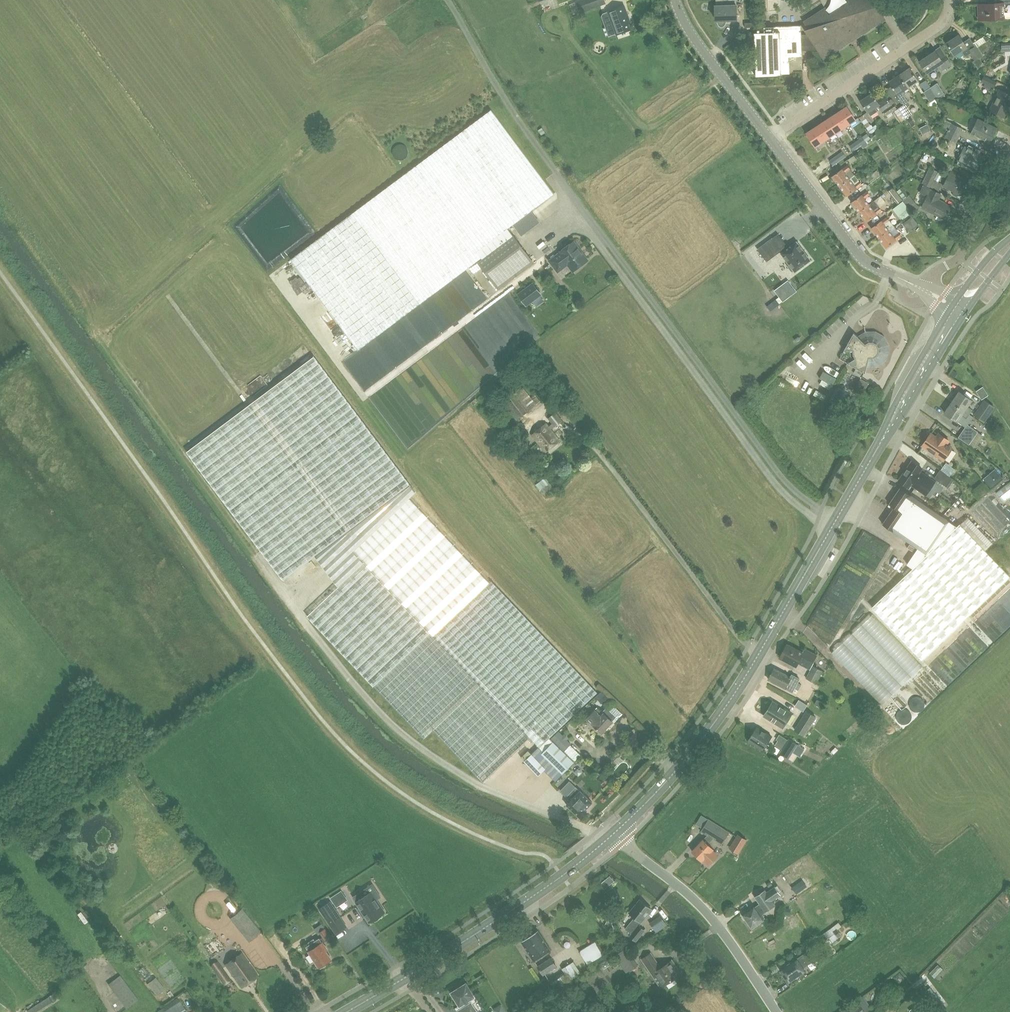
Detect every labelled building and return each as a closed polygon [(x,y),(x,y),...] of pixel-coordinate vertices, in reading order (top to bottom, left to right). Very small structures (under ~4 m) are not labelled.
[(575,1),(579,13),(606,3),(605,0),(577,0),(575,1)] [(715,5),(716,19),(717,19),(717,21),(718,23),(718,25),(720,26),(721,27),(723,27),(725,26),(726,24),(727,23),(727,21),(727,19),(737,18),(736,0),(716,0),(716,5),(715,5)] [(801,36),(801,46),(816,45),(823,56),(824,56),(823,56),(830,51),(832,53),(873,26),(872,24),(882,18),(883,18),(877,9),(880,7),(878,5),(878,4),(876,0),(849,0),(851,3),(829,17),(824,10),(805,22),(810,30),(807,31),(807,30),(806,31),(809,35),(801,36)] [(978,4),(979,20),(1005,19),(1004,4),(1009,3),(1009,0),(1000,0),(1001,3),(989,4),(978,4)] [(605,27),(609,37),(616,34),(616,35),(630,30),(628,23),(630,22),(624,5),(608,11),(608,12),(613,24),(605,27)] [(763,32),(754,33),(756,76),(782,75),(782,74),(789,73),(789,57),(801,56),(802,56),(801,48),(801,46),(801,36),(800,25),(762,26),(763,32)] [(959,36),(947,44),(954,56),(962,51),(965,57),(971,54),(975,61),(973,62),(978,69),(982,64),(979,58),(982,56),(976,47),(973,43),(967,47),(963,41),(959,36)] [(935,51),(920,61),(928,73),(938,66),(941,71),(951,65),(945,56),(940,60),(935,51)] [(972,65),(964,70),(970,79),(978,74),(972,65)] [(910,68),(898,75),(907,88),(918,81),(910,68)] [(898,75),(888,82),(897,95),(904,105),(898,109),(905,119),(912,113),(908,106),(910,105),(901,92),(907,88),(898,75)] [(984,76),(981,82),(985,84),(983,87),(990,90),(991,87),(994,88),(997,82),(984,76)] [(937,83),(930,87),(937,97),(944,93),(937,83)] [(930,87),(923,92),(930,102),(937,97),(930,87)] [(989,110),(1004,117),(1009,104),(1009,95),(999,90),(989,110)] [(872,93),(860,100),(868,112),(870,116),(877,111),(875,108),(879,105),(883,110),(891,104),(883,92),(875,98),(872,93)] [(894,104),(884,111),(886,116),(887,115),(888,117),(893,114),(892,112),(897,109),(894,104)] [(847,107),(836,114),(844,126),(855,119),(847,107)] [(898,109),(893,112),(900,122),(905,119),(898,109)] [(352,213),(290,260),(358,349),(342,361),(402,441),(510,360),(510,359),(451,280),(481,258),(482,259),(478,262),(499,289),(534,263),(508,228),(513,224),(521,218),(554,193),(491,110),(352,213)] [(836,114),(826,120),(834,133),(844,126),(836,114)] [(863,114),(859,117),(866,128),(870,125),(863,114)] [(910,117),(907,119),(911,126),(915,124),(910,117)] [(977,119),(970,133),(990,143),(997,128),(977,119)] [(826,120),(816,127),(824,140),(834,133),(826,120)] [(945,120),(942,127),(948,130),(952,123),(945,120)] [(878,123),(873,126),(879,137),(885,133),(878,123)] [(952,123),(948,130),(960,135),(963,129),(952,123)] [(866,128),(870,134),(874,131),(870,125),(866,128)] [(816,127),(807,133),(815,146),(824,140),(816,127)] [(948,130),(945,137),(956,142),(960,135),(948,130)] [(867,133),(862,136),(866,141),(870,138),(867,133)] [(862,136),(855,142),(859,147),(862,145),(864,148),(868,145),(866,141),(862,136)] [(855,142),(850,146),(853,151),(859,147),(855,142)] [(964,146),(957,160),(977,170),(984,155),(964,146)] [(842,151),(835,156),(839,161),(846,156),(842,151)] [(931,154),(928,160),(941,166),(944,161),(931,154)] [(835,156),(829,160),(833,165),(839,161),(835,156)] [(909,163),(905,166),(909,172),(913,168),(909,163)] [(842,169),(832,177),(839,186),(849,178),(845,173),(850,169),(847,165),(842,169)] [(930,167),(922,183),(924,184),(923,185),(938,192),(942,184),(934,180),(938,171),(930,167)] [(951,171),(944,185),(954,190),(952,194),(956,196),(958,192),(966,196),(971,184),(964,180),(965,178),(951,171)] [(549,174),(545,177),(551,185),(555,182),(549,174)] [(849,178),(839,186),(847,196),(857,188),(862,184),(859,181),(854,185),(849,178)] [(923,186),(920,192),(928,196),(922,207),(946,219),(951,207),(938,200),(941,194),(932,190),(923,186)] [(893,188),(887,192),(897,204),(902,200),(893,188)] [(901,188),(897,191),(903,200),(904,200),(908,196),(901,188)] [(862,195),(852,202),(859,212),(869,204),(864,199),(870,195),(867,191),(862,195)] [(908,196),(904,200),(913,212),(918,208),(909,196),(908,196)] [(869,204),(859,212),(866,221),(876,214),(881,210),(874,200),(869,204)] [(903,201),(892,209),(897,215),(908,207),(903,201)] [(882,220),(872,228),(879,238),(889,230),(885,224),(890,221),(887,217),(882,221),(882,220)] [(912,217),(907,220),(913,228),(918,224),(912,217)] [(530,229),(521,218),(513,224),(521,236),(530,229)] [(900,231),(906,227),(899,218),(894,222),(900,231)] [(889,230),(879,238),(887,248),(896,240),(901,236),(899,232),(894,236),(889,230)] [(773,238),(758,249),(767,261),(782,250),(773,238)] [(559,253),(549,260),(558,271),(557,269),(566,263),(573,271),(588,260),(574,241),(559,252),(559,253)] [(797,242),(781,253),(790,265),(789,266),(789,267),(791,271),(793,271),(794,270),(795,272),(811,260),(797,242)] [(533,284),(518,294),(526,305),(531,301),(529,299),(539,292),(533,284)] [(781,285),(774,290),(783,301),(790,296),(781,285)] [(854,333),(844,350),(854,350),(854,354),(855,356),(856,358),(848,363),(865,373),(866,373),(867,368),(867,367),(876,367),(884,362),(889,354),(889,344),(884,336),(876,332),(867,332),(865,326),(864,326),(866,333),(859,337),(857,335),(854,333)] [(314,356),(187,451),(283,580),(315,556),(338,586),(307,616),(423,738),(433,729),(483,781),(530,738),(539,748),(532,754),(535,757),(537,760),(539,758),(543,754),(542,753),(553,742),(549,737),(597,692),(492,580),(491,580),(489,578),(411,496),(415,492),(314,356)] [(862,394),(868,383),(861,379),(855,390),(862,394)] [(509,387),(500,395),(506,402),(515,394),(509,387)] [(506,402),(504,403),(517,420),(536,403),(531,397),(523,387),(515,394),(506,402)] [(959,391),(952,402),(969,414),(972,410),(967,406),(972,400),(959,391)] [(535,394),(531,397),(536,403),(540,401),(535,394)] [(984,400),(974,415),(984,421),(994,406),(984,400)] [(952,402),(944,413),(957,421),(962,424),(969,414),(952,402)] [(556,411),(548,418),(554,426),(563,420),(556,411)] [(546,423),(532,434),(545,451),(559,440),(546,423)] [(965,427),(958,437),(968,444),(976,434),(978,431),(967,424),(965,427)] [(930,433),(922,445),(934,454),(943,460),(951,448),(949,446),(945,444),(948,440),(938,433),(936,437),(930,433)] [(523,443),(516,449),(524,458),(530,452),(523,443)] [(911,461),(898,480),(909,487),(911,485),(926,495),(935,481),(920,471),(922,468),(911,461)] [(994,470),(983,479),(991,488),(1002,479),(994,470)] [(941,471),(935,479),(947,488),(952,480),(941,471)] [(546,477),(536,484),(540,489),(542,488),(544,492),(551,487),(548,483),(550,482),(546,477)] [(884,493),(891,480),(884,477),(877,490),(884,493)] [(995,492),(1004,502),(1009,497),(1009,481),(995,492)] [(892,510),(882,524),(893,531),(905,539),(905,540),(918,548),(919,549),(927,555),(956,527),(911,495),(900,488),(889,504),(894,507),(892,510)] [(968,518),(960,525),(985,550),(992,543),(968,518)] [(912,568),(872,607),(922,660),(1009,576),(985,550),(960,525),(960,524),(958,525),(956,527),(927,555),(912,568)] [(867,543),(873,534),(864,529),(859,538),(867,543)] [(787,644),(780,657),(796,666),(798,662),(810,668),(812,665),(817,655),(804,649),(802,653),(787,644)] [(810,669),(806,678),(816,683),(823,671),(812,665),(810,668),(810,669)] [(774,668),(768,679),(785,688),(785,687),(793,691),(794,688),(798,690),(801,684),(797,682),(799,678),(791,674),(790,677),(774,668)] [(817,699),(814,704),(820,707),(823,702),(817,699)] [(807,704),(799,700),(795,706),(803,711),(807,704)] [(773,702),(764,715),(783,727),(791,713),(773,702)] [(597,707),(587,718),(601,731),(612,720),(616,716),(607,707),(603,712),(597,707)] [(806,710),(794,730),(804,736),(816,716),(806,710)] [(757,727),(748,741),(762,749),(771,736),(757,727)] [(558,731),(552,738),(565,751),(570,745),(572,744),(567,739),(569,737),(565,734),(563,736),(558,731)] [(778,740),(775,745),(781,749),(779,753),(780,753),(779,755),(787,760),(788,758),(789,758),(793,752),(800,756),(804,749),(788,738),(787,740),(784,744),(778,740)] [(553,742),(542,753),(543,754),(562,773),(574,761),(554,741),(553,742)] [(570,745),(565,751),(576,761),(581,756),(570,745)] [(529,751),(522,757),(524,760),(532,753),(529,751)] [(532,753),(524,760),(538,775),(544,770),(545,768),(537,760),(535,757),(532,754),(532,753)] [(576,786),(566,796),(571,801),(567,805),(581,818),(587,811),(585,809),(592,801),(576,786)] [(698,845),(692,851),(701,860),(703,858),(709,864),(718,855),(711,849),(713,848),(708,843),(712,838),(721,844),(729,832),(708,819),(701,831),(707,835),(703,839),(702,839),(697,844),(698,845)] [(738,834),(732,844),(741,849),(747,839),(738,834)] [(610,875),(605,879),(609,884),(614,880),(610,875)] [(802,881),(792,888),(796,894),(806,886),(802,881)] [(753,906),(743,913),(752,927),(762,920),(761,919),(764,917),(762,913),(775,904),(772,900),(780,895),(774,886),(766,892),(765,890),(755,896),(760,904),(754,908),(753,906)] [(360,892),(353,897),(356,902),(360,909),(359,910),(363,916),(364,915),(369,922),(385,912),(376,900),(381,897),(376,889),(364,897),(360,892)] [(629,924),(625,930),(632,935),(630,937),(636,941),(644,930),(638,926),(645,916),(644,915),(649,908),(644,904),(645,903),(640,900),(639,901),(638,900),(628,913),(634,917),(629,924)] [(330,901),(319,909),(331,927),(342,920),(330,901)] [(79,908),(75,911),(81,920),(85,918),(79,908)] [(242,910),(233,917),(250,938),(259,931),(242,910)] [(837,924),(831,928),(833,931),(839,927),(842,926),(840,922),(837,924)] [(850,936),(854,932),(849,926),(845,931),(850,936)] [(326,928),(319,932),(320,932),(322,937),(320,939),(322,942),(323,943),(332,937),(326,928)] [(831,928),(822,934),(826,940),(827,939),(831,944),(839,938),(833,931),(831,928)] [(538,930),(521,941),(534,960),(550,949),(538,930)] [(201,941),(208,936),(205,932),(198,937),(201,941)] [(821,936),(810,943),(814,949),(825,941),(821,936)] [(310,944),(307,946),(309,951),(319,966),(331,958),(325,950),(327,948),(323,943),(322,942),(320,939),(319,938),(315,941),(314,938),(309,942),(310,944)] [(595,941),(579,951),(583,956),(588,964),(603,954),(595,941)] [(622,950),(615,955),(626,973),(634,967),(622,950)] [(806,952),(781,969),(789,981),(805,970),(803,968),(813,961),(806,952)] [(241,953),(225,964),(241,987),(258,975),(241,953)] [(650,953),(642,959),(660,987),(681,974),(672,960),(661,967),(650,953)] [(551,957),(538,966),(543,975),(557,967),(551,957)] [(816,959),(813,961),(816,966),(818,968),(821,966),(816,959)] [(217,961),(211,965),(224,984),(230,980),(217,961)] [(574,961),(562,969),(568,979),(580,972),(574,961)] [(562,971),(549,980),(554,987),(567,979),(562,971)] [(120,975),(108,984),(126,1008),(138,999),(120,975)] [(573,980),(554,992),(560,1003),(580,991),(573,980)] [(452,991),(452,992),(459,1005),(455,1008),(458,1011),(477,1011),(472,1003),(476,1000),(474,996),(466,983),(458,988),(457,988),(452,991)] [(924,985),(919,988),(923,993),(927,989),(924,985)] [(541,988),(533,993),(538,1001),(546,997),(541,988)] [(923,993),(937,1011),(947,1011),(948,1011),(929,988),(927,989),(923,993)] [(31,1011),(50,1000),(46,993),(27,1005),(31,1011)] [(54,993),(49,996),(51,999),(52,1000),(52,1001),(57,998),(54,993)] [(846,1009),(848,1011),(868,1011),(872,1009),(863,997),(846,1009)] [(166,1011),(187,1011),(180,1002),(166,1011)]
